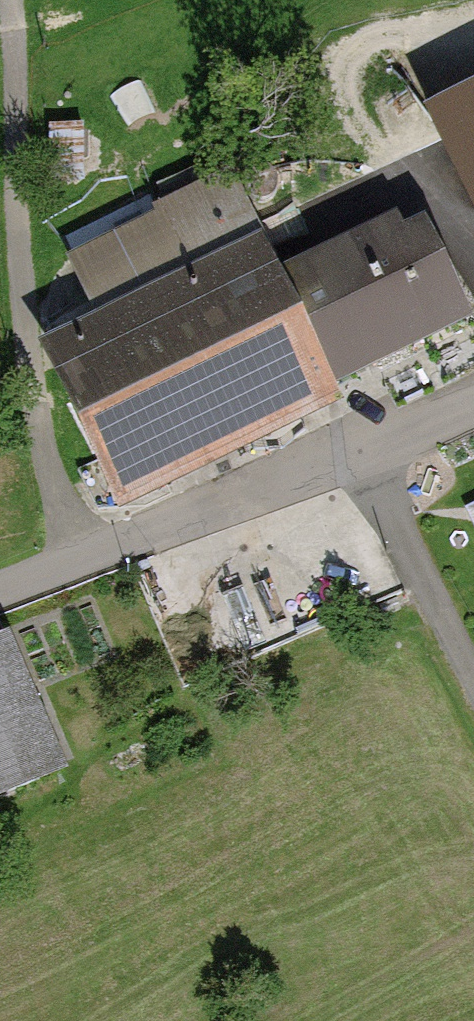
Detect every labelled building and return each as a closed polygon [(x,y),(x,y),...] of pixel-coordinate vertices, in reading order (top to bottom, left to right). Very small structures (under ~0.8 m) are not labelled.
[(443,141),(473,199),(473,125),(443,141)] [(440,220),(300,290),(244,176),(77,259),(113,332),(62,357),(142,518),(367,406),(361,394),(473,338),(473,288),(440,220)] [(0,651),(0,773),(19,813),(89,780),(23,640),(0,651)]
